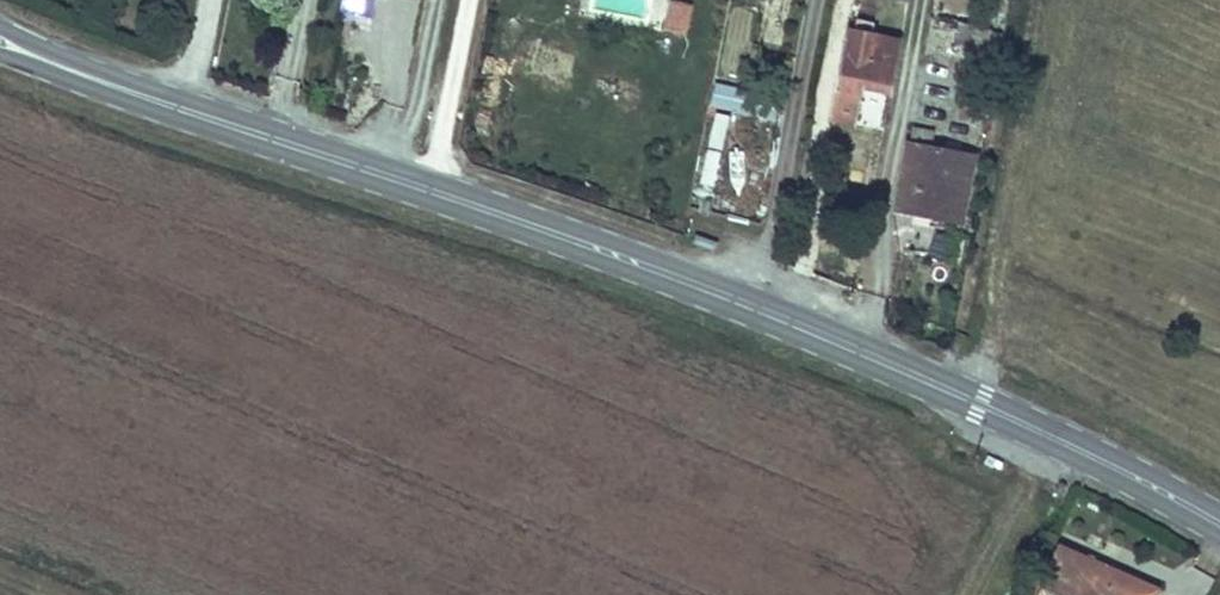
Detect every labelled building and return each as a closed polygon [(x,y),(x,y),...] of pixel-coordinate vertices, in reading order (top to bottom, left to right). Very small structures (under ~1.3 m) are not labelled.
[(341,7),(373,14),(376,0),(342,0),(341,7)] [(663,29),(685,34),(692,2),(682,0),(669,0),(663,29)] [(892,94),(902,42),(846,31),(829,119),(856,124),(863,88),(892,94)] [(772,121),(778,97),(716,84),(711,106),(772,121)] [(711,184),(729,114),(715,110),(696,181),(711,184)] [(962,218),(973,157),(931,149),(934,131),(914,128),(910,145),(909,145),(896,211),(920,215),(921,210),(962,218)] [(1098,578),(1103,566),(1060,546),(1042,588),(1058,594),(1137,594),(1098,578)] [(1103,566),(1098,578),(1137,594),(1154,594),(1157,590),(1103,566)]
